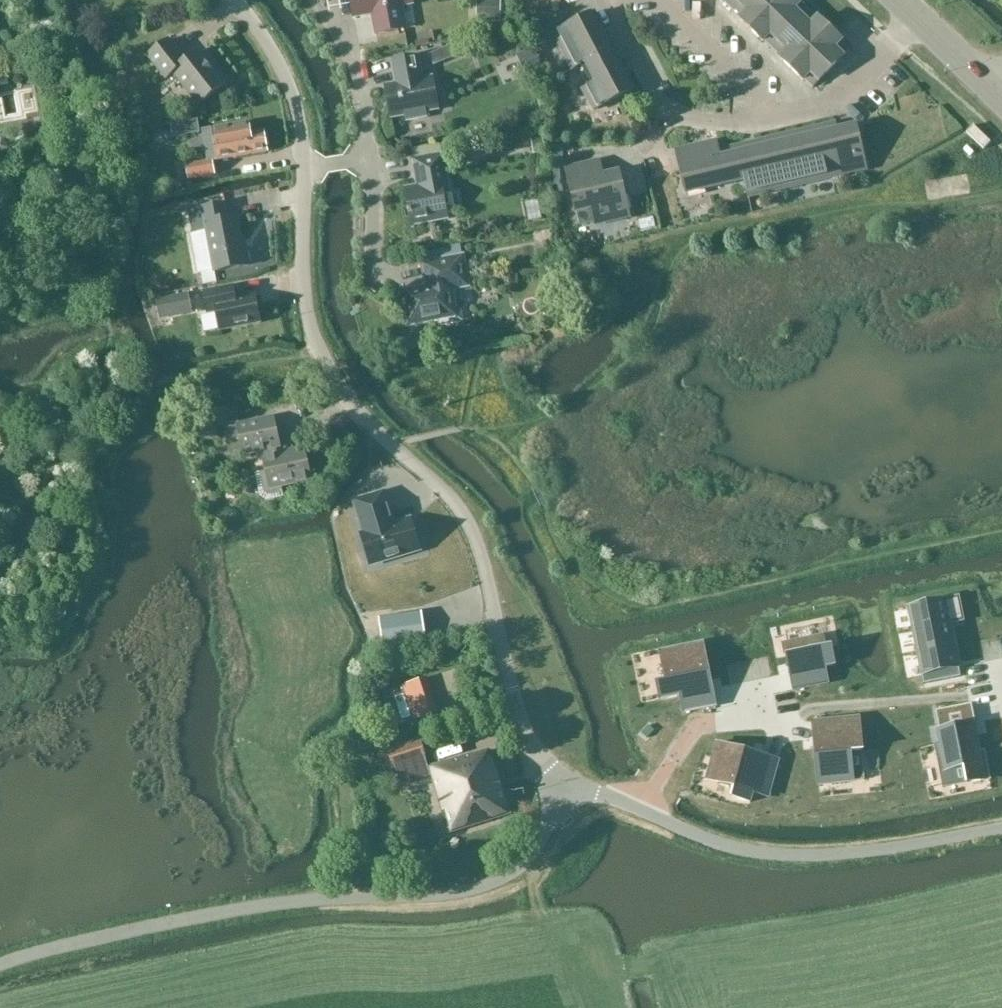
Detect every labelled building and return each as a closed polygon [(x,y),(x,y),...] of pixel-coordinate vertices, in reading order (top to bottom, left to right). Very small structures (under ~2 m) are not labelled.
[(355,18),(373,14),(377,34),(407,29),(402,1),(408,0),(352,0),(355,18)] [(733,10),(742,0),(720,0),(724,4),(725,3),(733,10)] [(752,31),(781,0),(742,0),(733,10),(740,18),(739,19),(752,31)] [(752,31),(764,43),(765,42),(772,49),(809,11),(802,4),(803,3),(800,0),(781,0),(752,31)] [(817,19),(809,11),(772,49),(780,56),(779,57),(792,70),(831,30),(818,18),(817,19)] [(584,90),(595,111),(634,91),(594,14),(555,34),(574,70),(586,64),(587,66),(596,84),(584,90)] [(843,42),(831,30),(792,70),(804,82),(805,81),(814,89),(850,51),(842,43),(843,42)] [(199,105),(227,84),(200,51),(187,62),(170,40),(149,56),(167,79),(174,73),(199,105)] [(397,85),(387,87),(392,118),(406,116),(407,121),(428,117),(427,112),(438,111),(432,78),(423,80),(419,57),(393,62),(397,85)] [(214,129),(203,131),(208,162),(213,161),(219,160),(226,159),(268,152),(265,132),(252,134),(250,123),(214,129)] [(737,148),(745,181),(748,196),(867,168),(857,126),(838,131),(837,125),(737,148)] [(974,126),(968,133),(967,134),(984,150),(986,149),(992,143),(974,126)] [(745,181),(737,148),(720,152),(718,143),(677,152),(687,195),(745,181)] [(419,187),(406,190),(412,226),(449,219),(443,191),(450,190),(444,155),(414,160),(419,187)] [(208,162),(187,165),(190,180),(215,175),(213,161),(208,162)] [(596,224),(631,216),(621,174),(604,178),(601,163),(567,170),(576,213),(593,209),(596,224)] [(215,273),(250,266),(247,248),(244,248),(238,217),(230,218),(227,204),(190,211),(194,233),(207,231),(215,273)] [(428,288),(403,293),(409,326),(439,320),(441,326),(459,323),(452,290),(469,287),(463,257),(424,264),(428,288)] [(219,329),(260,321),(254,293),(235,297),(232,284),(203,290),(207,312),(215,310),(219,329)] [(226,426),(233,457),(263,450),(265,458),(263,458),(266,470),(260,471),(260,472),(256,472),(263,500),(284,495),(283,492),(284,492),(283,487),(312,480),(305,449),(278,455),(276,448),(280,447),(274,418),(242,425),(239,410),(238,410),(238,407),(219,411),(220,413),(219,414),(220,421),(218,421),(218,422),(200,426),(203,442),(221,438),(218,427),(226,426)] [(361,534),(370,565),(420,551),(418,544),(420,544),(414,525),(412,525),(410,519),(390,526),(388,519),(390,519),(390,518),(391,516),(391,513),(384,492),(354,501),(363,534),(361,534)] [(908,608),(913,631),(964,621),(959,598),(908,608)] [(394,625),(380,628),(383,647),(427,641),(422,613),(393,618),(394,625)] [(913,631),(917,653),(955,646),(950,624),(964,622),(964,621),(913,631)] [(790,673),(794,691),(828,684),(825,668),(835,666),(831,648),(821,650),(819,638),(785,645),(791,673),(790,673)] [(702,645),(689,647),(690,655),(662,661),(667,681),(657,683),(661,701),(681,697),(684,712),(715,706),(710,680),(703,644),(702,645)] [(955,646),(917,653),(922,676),(959,668),(955,646)] [(438,713),(426,678),(403,685),(415,721),(438,713)] [(940,746),(945,771),(964,767),(967,784),(990,780),(984,752),(980,753),(977,736),(971,706),(937,713),(940,730),(937,731),(940,744),(940,746)] [(817,760),(818,774),(831,773),(832,784),(853,782),(850,753),(863,752),(860,718),(813,723),(815,749),(816,760),(817,760)] [(419,738),(386,748),(393,770),(425,759),(419,738)] [(753,754),(717,744),(713,759),(722,761),(716,782),(735,788),(733,798),(750,803),(753,793),(768,797),(778,761),(753,754)] [(472,752),(466,754),(427,766),(447,833),(509,814),(490,750),(473,756),(472,752)]
